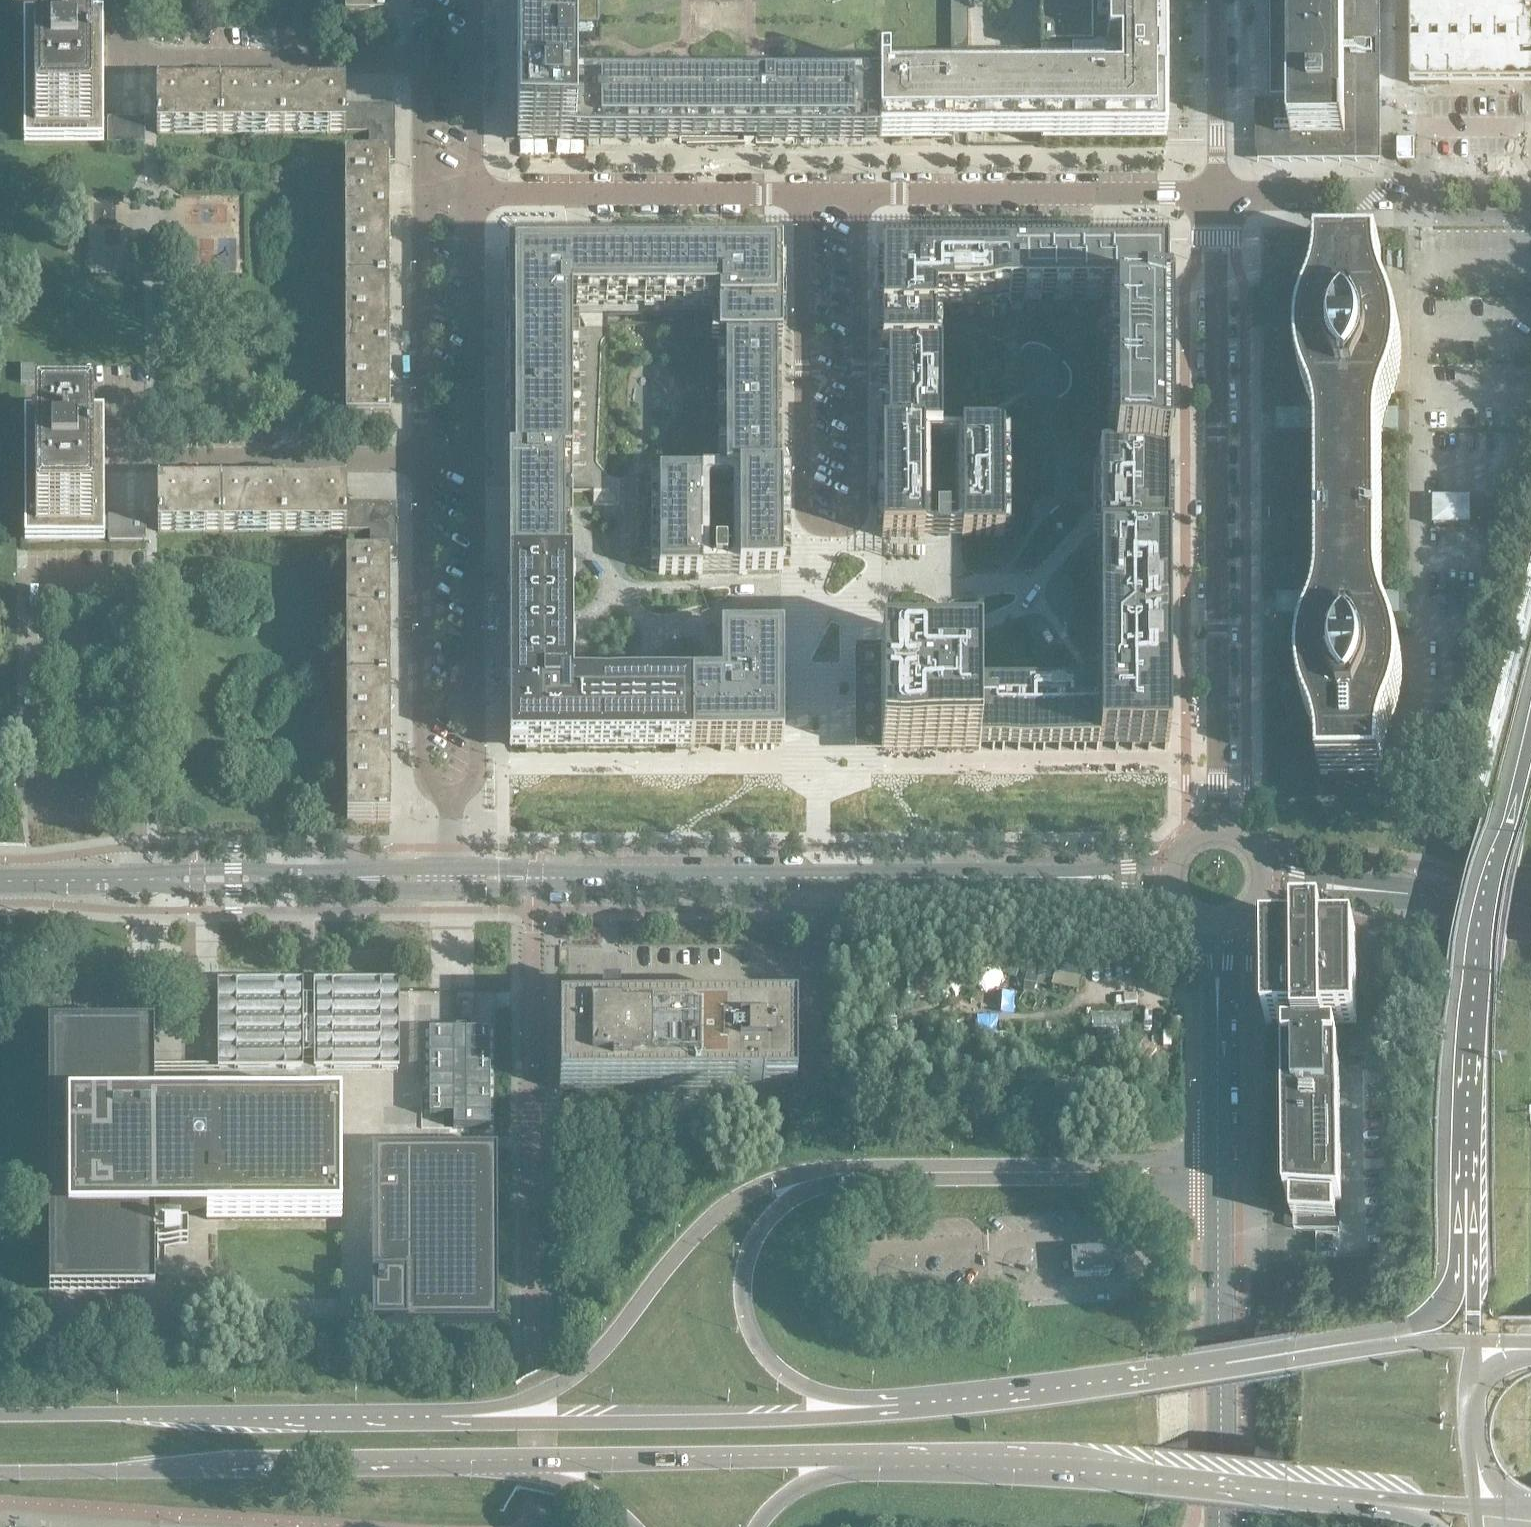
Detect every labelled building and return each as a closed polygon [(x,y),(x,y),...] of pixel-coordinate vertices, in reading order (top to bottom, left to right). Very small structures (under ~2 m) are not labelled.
[(345,27),(387,27),(387,0),(345,0),(345,27)] [(874,139),(873,1),(597,2),(597,25),(574,26),(574,0),(517,0),(517,140),(874,139)] [(1162,0),(1039,0),(1039,88),(954,88),(954,69),(878,69),(878,88),(878,138),(878,147),(1040,147),(1041,145),(1163,145),(1162,0)] [(954,69),(967,69),(967,0),(952,0),(954,69)] [(1340,0),(1272,0),(1273,137),(1341,137),(1340,0)] [(1412,75),(1417,75),(1417,85),(1530,85),(1530,0),(1412,0),(1412,75)] [(103,121),(103,18),(24,18),(24,145),(103,145),(103,135),(108,135),(108,121),(103,121)] [(220,134),(220,91),(195,91),(195,87),(183,87),(183,91),(157,91),(157,134),(220,134)] [(282,134),(282,91),(257,91),(257,87),(245,87),(245,91),(220,91),(220,134),(282,134)] [(345,134),(345,107),(345,91),(319,91),(319,87),(306,87),(306,91),(282,91),(282,134),(345,134)] [(357,134),(357,106),(345,107),(345,134),(357,134)] [(369,128),(369,106),(357,106),(357,134),(369,134),(369,128)] [(382,128),(382,106),(369,106),(369,128),(382,128)] [(395,128),(394,106),(382,106),(382,128),(395,128)] [(120,144),(120,119),(108,119),(108,121),(108,135),(108,144),(120,144)] [(132,144),(132,119),(120,119),(120,144),(132,144)] [(145,144),(145,119),(132,119),(132,144),(145,144)] [(395,128),(382,128),(369,128),(369,134),(369,140),(395,139),(395,128)] [(395,151),(395,139),(369,140),(369,151),(395,151)] [(1404,140),(1404,160),(1414,160),(1414,140),(1404,140)] [(395,163),(395,151),(369,151),(369,163),(388,163),(395,163)] [(388,218),(388,190),(389,190),(389,178),(388,178),(388,163),(369,163),(345,163),(345,218),(388,218)] [(390,258),(390,247),(388,247),(388,218),(345,218),(345,287),(388,287),(388,258),(390,258)] [(1387,578),(1386,507),(1386,448),(1386,439),(1387,428),(1391,408),(1395,396),(1398,389),(1404,369),(1406,349),(1404,328),(1399,309),(1393,296),(1391,290),(1387,270),(1385,249),(1385,248),(1324,248),(1323,270),(1318,290),(1316,297),(1311,309),(1305,329),(1304,348),(1306,370),(1312,389),(1318,406),(1323,428),(1324,440),(1324,448),(1325,571),(1324,583),(1324,590),(1324,592),(1319,612),(1317,618),(1312,631),(1306,650),(1305,670),(1307,691),(1312,709),(1313,710),(1316,717),(1320,729),(1324,749),(1325,770),(1387,770),(1387,768),(1388,749),(1392,729),(1395,721),(1399,710),(1405,690),(1407,670),(1405,650),(1400,630),(1394,618),(1392,611),(1388,591),(1387,578)] [(781,301),(781,286),(784,286),(784,271),(781,271),(781,255),(714,255),(508,256),(508,465),(509,493),(509,549),(509,567),(514,567),(571,567),(572,567),(572,564),(572,493),(592,492),(593,492),(608,492),(608,478),(608,477),(595,467),(602,318),(606,309),(607,307),(718,307),(718,325),(718,330),(718,347),(718,348),(725,348),(725,358),(725,378),(725,402),(725,421),(725,445),(725,464),(725,475),(776,475),(776,474),(776,461),(776,458),(776,451),(776,448),(776,435),(776,431),(776,417),(776,415),(776,408),(776,405),(776,392),(776,387),(776,374),(776,372),(776,365),(776,362),(776,349),(776,348),(781,348),(782,346),(785,345),(785,331),(781,331),(781,316),(784,316),(784,301),(781,301)] [(1007,256),(880,257),(880,350),(886,350),(886,429),(880,429),(881,534),(922,534),(922,528),(936,528),(936,534),(947,534),(947,528),(960,528),(960,534),(965,534),(1003,534),(1003,426),(960,426),(960,429),(940,429),(940,347),(934,347),(934,336),(934,322),(934,303),(1007,303),(1007,256)] [(1164,256),(1007,256),(1007,303),(1007,314),(1013,314),(1021,314),(1102,314),(1102,322),(1102,331),(1102,450),(1102,466),(1164,466),(1164,256)] [(390,327),(390,315),(388,315),(388,287),(345,287),(346,355),(388,355),(388,327),(390,327)] [(390,395),(390,384),(388,384),(388,355),(346,355),(346,425),(388,425),(388,395),(390,395)] [(34,384),(34,368),(34,366),(21,366),(21,384),(34,384)] [(104,519),(104,415),(25,415),(25,542),(104,542),(104,532),(109,532),(109,519),(104,519)] [(1102,466),(1094,466),(1095,587),(1095,659),(1095,677),(1095,681),(975,681),(975,652),(878,652),(878,750),(975,750),(975,742),(1165,742),(1164,714),(1158,714),(1158,576),(1144,576),(1144,550),(1164,550),(1164,466),(1102,466)] [(782,497),(782,475),(776,475),(725,475),(709,475),(702,475),(659,475),(659,478),(659,575),(698,575),(739,575),(747,575),(747,574),(777,574),(782,574),(781,497),(782,497)] [(221,532),(221,489),(196,489),(196,485),(184,485),(184,489),(158,489),(158,532),(221,532)] [(283,532),(283,489),(258,489),(258,485),(246,485),(246,489),(221,489),(221,532),(283,532)] [(346,532),(346,505),(346,489),(320,489),(320,485),(308,485),(308,489),(283,489),(283,532),(346,532)] [(1471,526),(1471,499),(1434,499),(1434,526),(1471,526)] [(358,532),(358,504),(346,505),(346,532),(358,532)] [(370,532),(370,526),(370,504),(358,504),(358,532),(370,532)] [(383,526),(383,504),(370,504),(370,526),(383,526)] [(396,526),(396,504),(383,504),(383,526),(396,526)] [(121,542),(121,516),(109,516),(109,519),(109,532),(109,542),(121,542)] [(133,542),(133,516),(121,516),(121,542),(133,542)] [(146,542),(146,516),(133,516),(133,542),(146,542)] [(396,537),(396,526),(383,526),(370,526),(370,532),(370,538),(396,537)] [(396,549),(396,537),(370,538),(370,549),(396,549)] [(396,561),(396,549),(370,549),(370,561),(389,561),(396,561)] [(389,616),(389,588),(390,588),(390,576),(389,576),(389,561),(370,561),(346,561),(346,617),(389,616)] [(691,752),(691,747),(691,746),(691,689),(684,689),(645,689),(638,689),(632,689),(584,690),(578,690),(572,690),(572,635),(572,629),(571,573),(571,567),(514,567),(509,567),(509,698),(509,752),(691,752)] [(391,656),(391,645),(389,645),(389,616),(346,617),(346,685),(389,685),(389,656),(391,656)] [(782,714),(782,710),(782,642),(720,642),(720,651),(720,689),(707,689),(700,689),(691,689),(691,746),(691,747),(691,752),(720,752),(724,752),(735,752),(739,752),(783,752),(783,738),(782,734),(782,714)] [(391,724),(391,714),(389,714),(389,685),(346,685),(347,753),(389,753),(389,724),(391,724)] [(391,793),(391,782),(389,782),(389,753),(347,753),(347,823),(390,823),(389,793),(391,793)] [(1354,1025),(1353,948),(1319,948),(1319,944),(1313,944),(1306,944),(1306,949),(1271,949),(1272,1026),(1299,1025),(1327,1025),(1354,1025)] [(219,983),(219,1065),(301,1065),(301,1058),(315,1058),(315,1065),(397,1064),(398,990),(397,983),(315,983),(315,986),(315,989),(308,989),(301,989),(301,986),(301,983),(219,983)] [(1122,1025),(1122,1021),(1129,1022),(1129,1013),(1096,1012),(1095,1024),(1122,1025)] [(795,1091),(795,1013),(784,1013),(612,1014),(575,1014),(559,1014),(559,1091),(576,1091),(576,1099),(610,1099),(610,1091),(795,1091)] [(1342,1200),(1340,1069),(1330,1069),(1330,1054),(1339,1054),(1339,1039),(1327,1040),(1327,1025),(1299,1025),(1299,1040),(1287,1040),(1288,1054),(1296,1054),(1297,1069),(1286,1069),(1287,1201),(1293,1201),(1293,1222),(1336,1222),(1336,1200),(1342,1200)] [(341,1220),(341,1150),(341,1106),(204,1106),(142,1106),(142,1067),(154,1067),(154,1031),(49,1031),(49,1065),(50,1196),(49,1213),(35,1213),(35,1245),(22,1245),(11,1245),(11,1302),(22,1302),(47,1302),(47,1273),(49,1273),(49,1296),(155,1296),(155,1221),(217,1221),(217,1220),(341,1220)] [(1373,1059),(1373,1039),(1366,1039),(1357,1039),(1350,1039),(1350,1059),(1373,1059)] [(497,1195),(497,1149),(450,1149),(382,1149),(372,1149),(372,1165),(372,1326),(498,1325),(498,1291),(497,1210),(497,1195)] [(1109,1276),(1108,1253),(1072,1256),(1074,1278),(1109,1276)]
